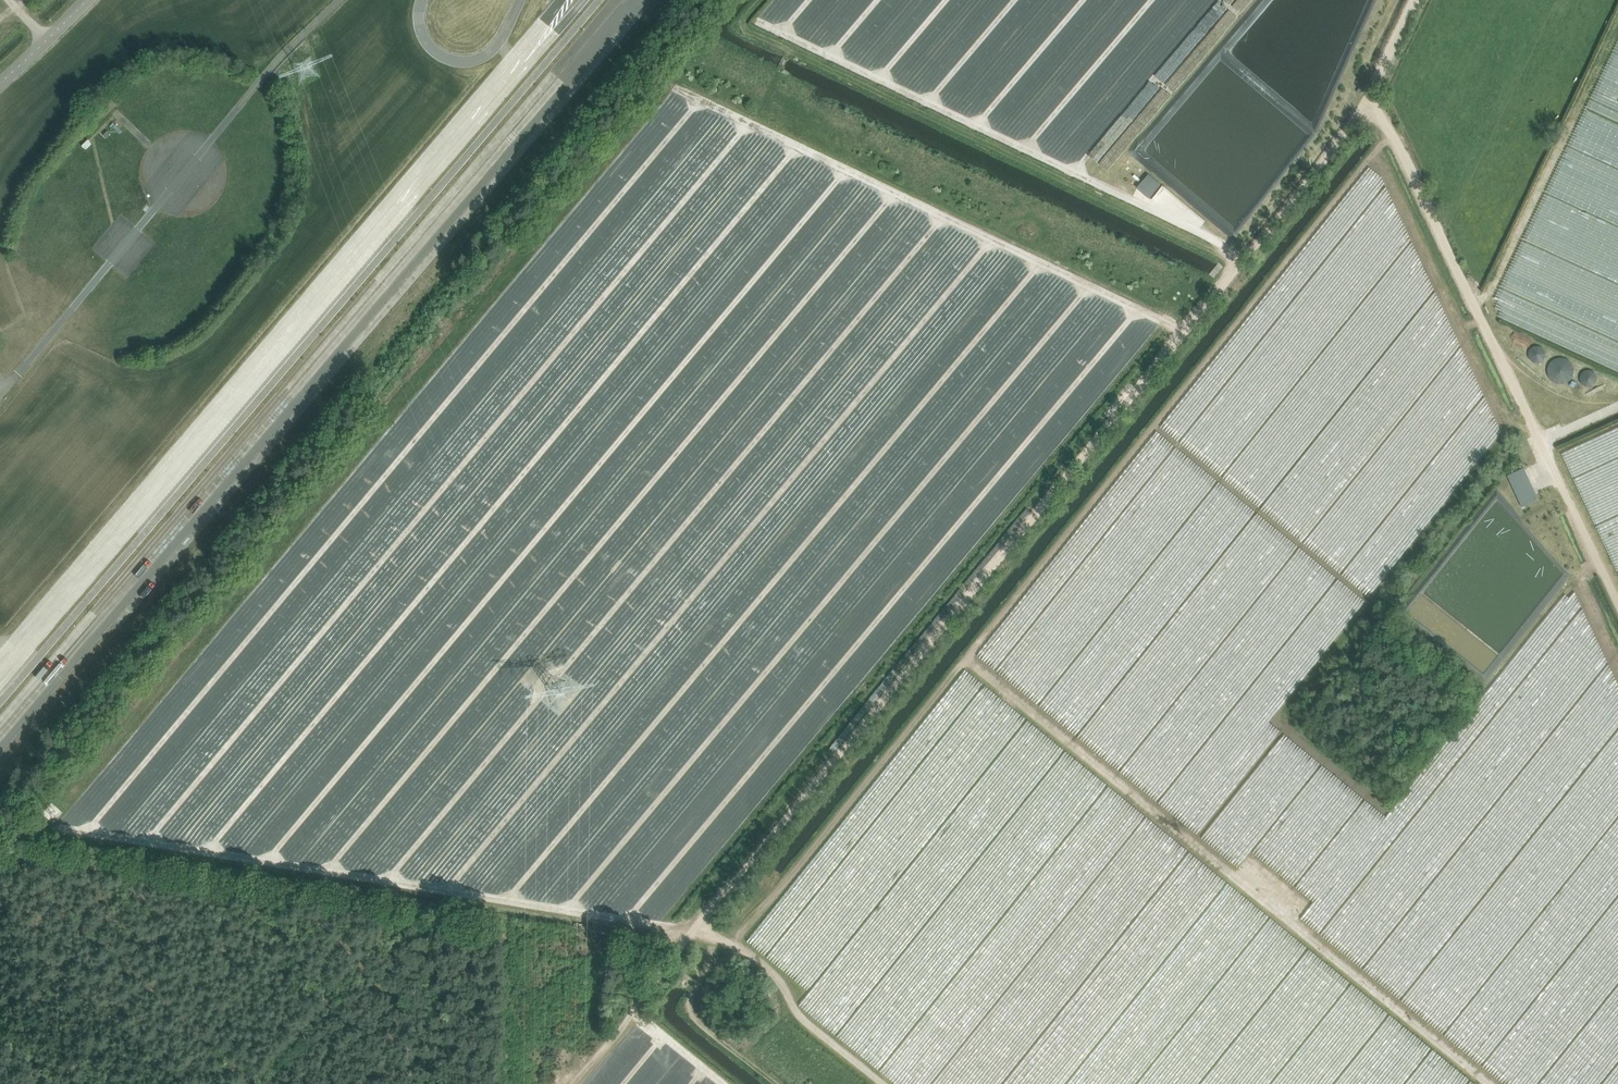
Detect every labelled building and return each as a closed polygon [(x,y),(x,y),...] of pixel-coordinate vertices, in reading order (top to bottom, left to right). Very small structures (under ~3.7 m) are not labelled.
[(1149,175),(1137,188),(1149,198),(1161,185),(1149,175)] [(1215,275),(1222,266),(1218,263),(1211,272),(1215,275)] [(1596,372),(1583,370),(1581,384),(1594,385),(1596,372)] [(1524,468),(1508,476),(1522,507),(1538,499),(1535,493),(1524,468)]
